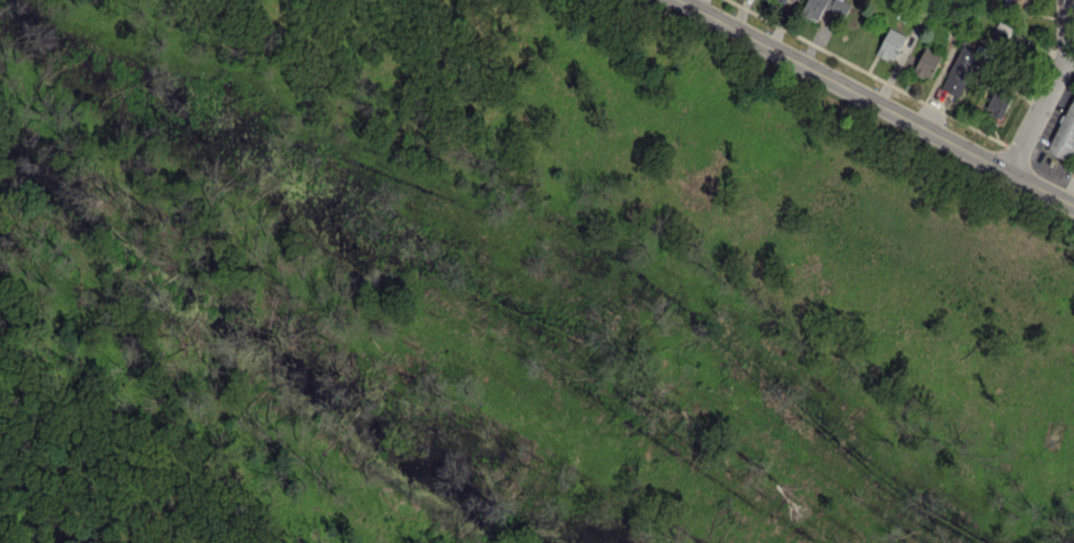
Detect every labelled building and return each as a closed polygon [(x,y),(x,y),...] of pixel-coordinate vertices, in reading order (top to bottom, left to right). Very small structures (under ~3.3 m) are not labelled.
[(801,13),(817,21),(827,0),(807,0),(801,13)] [(877,53),(894,61),(905,35),(889,28),(877,53)] [(961,97),(976,58),(987,62),(992,49),(977,44),(975,50),(960,44),(942,89),(961,97)] [(942,55),(926,46),(913,70),(928,79),(942,55)] [(984,109),(1001,117),(1012,96),(995,88),(984,109)] [(1073,161),(1073,159),(1073,95),(1072,94),(1047,150),(1073,161)]
